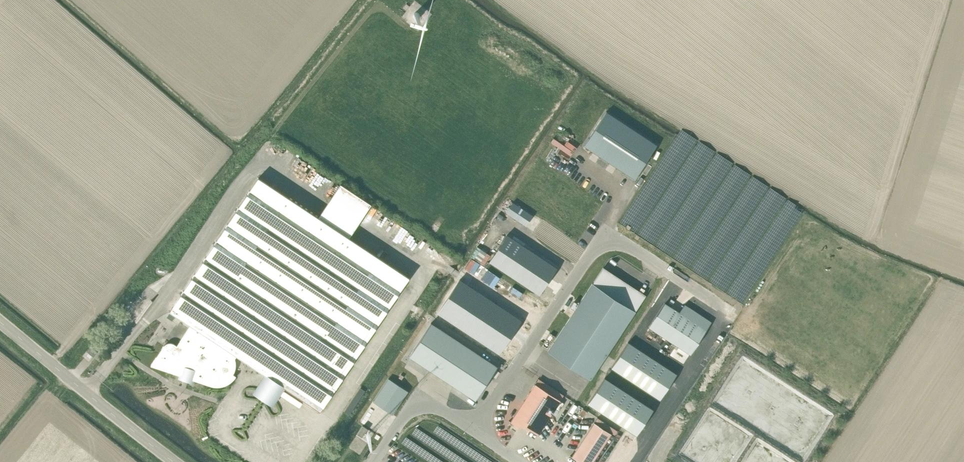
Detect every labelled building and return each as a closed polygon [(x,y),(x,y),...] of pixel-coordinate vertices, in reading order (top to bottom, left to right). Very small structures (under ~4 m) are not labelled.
[(633,178),(656,145),(606,112),(583,146),(633,178)] [(570,153),(574,148),(554,134),(550,140),(570,153)] [(654,245),(748,300),(802,207),(736,169),(728,172),(727,170),(728,168),(717,162),(711,164),(710,159),(702,155),(699,156),(697,152),(693,154),(690,145),(689,144),(688,147),(681,143),(684,139),(675,134),(642,190),(644,195),(643,195),(647,206),(634,210),(637,212),(636,214),(630,216),(634,229),(659,244),(654,245)] [(320,411),(408,277),(258,178),(169,312),(190,326),(177,344),(176,346),(174,344),(172,343),(171,343),(170,343),(168,343),(167,343),(166,343),(165,344),(164,345),(163,346),(150,366),(210,386),(212,386),(214,386),(217,387),(219,386),(221,386),(224,385),(225,385),(226,384),(228,383),(230,382),(231,381),(233,380),(234,378),(235,376),(232,374),(233,372),(234,371),(234,369),(235,368),(235,366),(235,365),(235,363),(235,362),(235,361),(235,360),(234,359),(236,356),(320,411)] [(359,222),(370,204),(340,184),(328,201),(359,222)] [(512,202),(505,212),(525,226),(532,216),(512,202)] [(539,295),(556,268),(506,235),(489,261),(539,295)] [(499,354),(521,320),(459,280),(437,313),(499,354)] [(591,380),(636,312),(592,283),(547,351),(591,380)] [(690,354),(711,322),(684,305),(679,313),(664,303),(649,327),(690,354)] [(497,367),(430,323),(408,356),(475,400),(496,368),(497,367)] [(676,374),(636,347),(635,348),(629,343),(628,342),(611,367),(660,399),(667,389),(666,389),(670,382),(671,382),(676,374)] [(93,357),(97,352),(90,346),(86,351),(93,357)] [(740,386),(736,388),(739,396),(769,414),(749,422),(766,431),(767,421),(788,423),(790,419),(792,424),(800,425),(794,421),(795,412),(791,414),(789,409),(812,412),(813,416),(801,421),(803,428),(802,428),(803,432),(803,437),(818,439),(822,408),(828,406),(819,401),(817,406),(811,405),(816,396),(737,350),(733,386),(740,386)] [(604,378),(587,404),(636,436),(653,410),(604,378)] [(392,414),(407,391),(388,379),(373,401),(392,414)] [(560,400),(534,384),(510,422),(518,427),(520,424),(537,434),(560,400)] [(580,461),(592,461),(611,434),(594,423),(571,456),(580,461)] [(361,437),(367,429),(362,426),(357,434),(361,437)]
